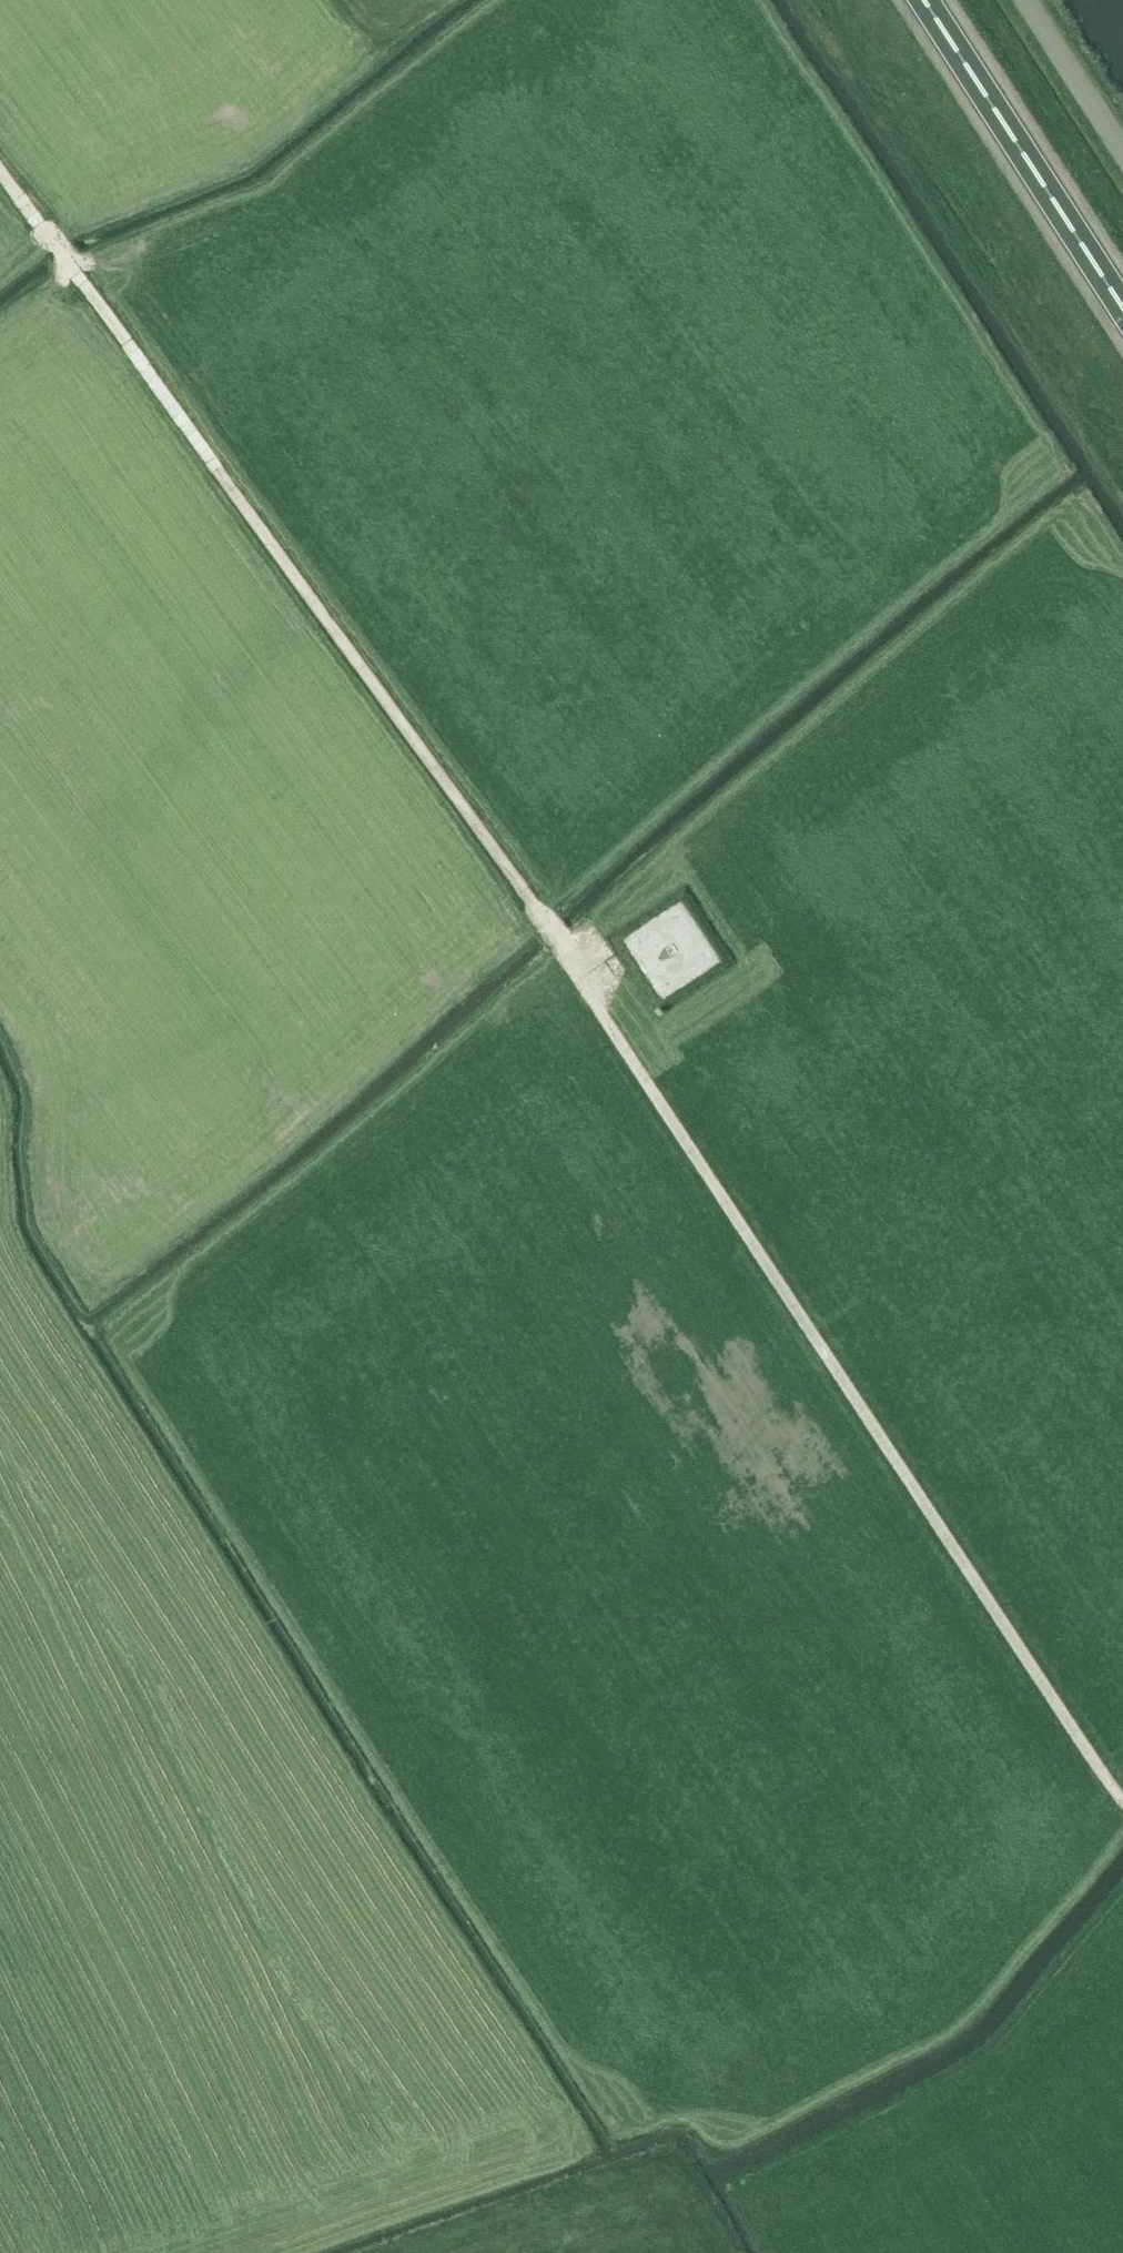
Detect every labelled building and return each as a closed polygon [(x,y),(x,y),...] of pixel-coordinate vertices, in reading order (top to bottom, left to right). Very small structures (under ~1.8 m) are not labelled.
[(677,968),(698,959),(687,936),(667,945),(677,968)]
